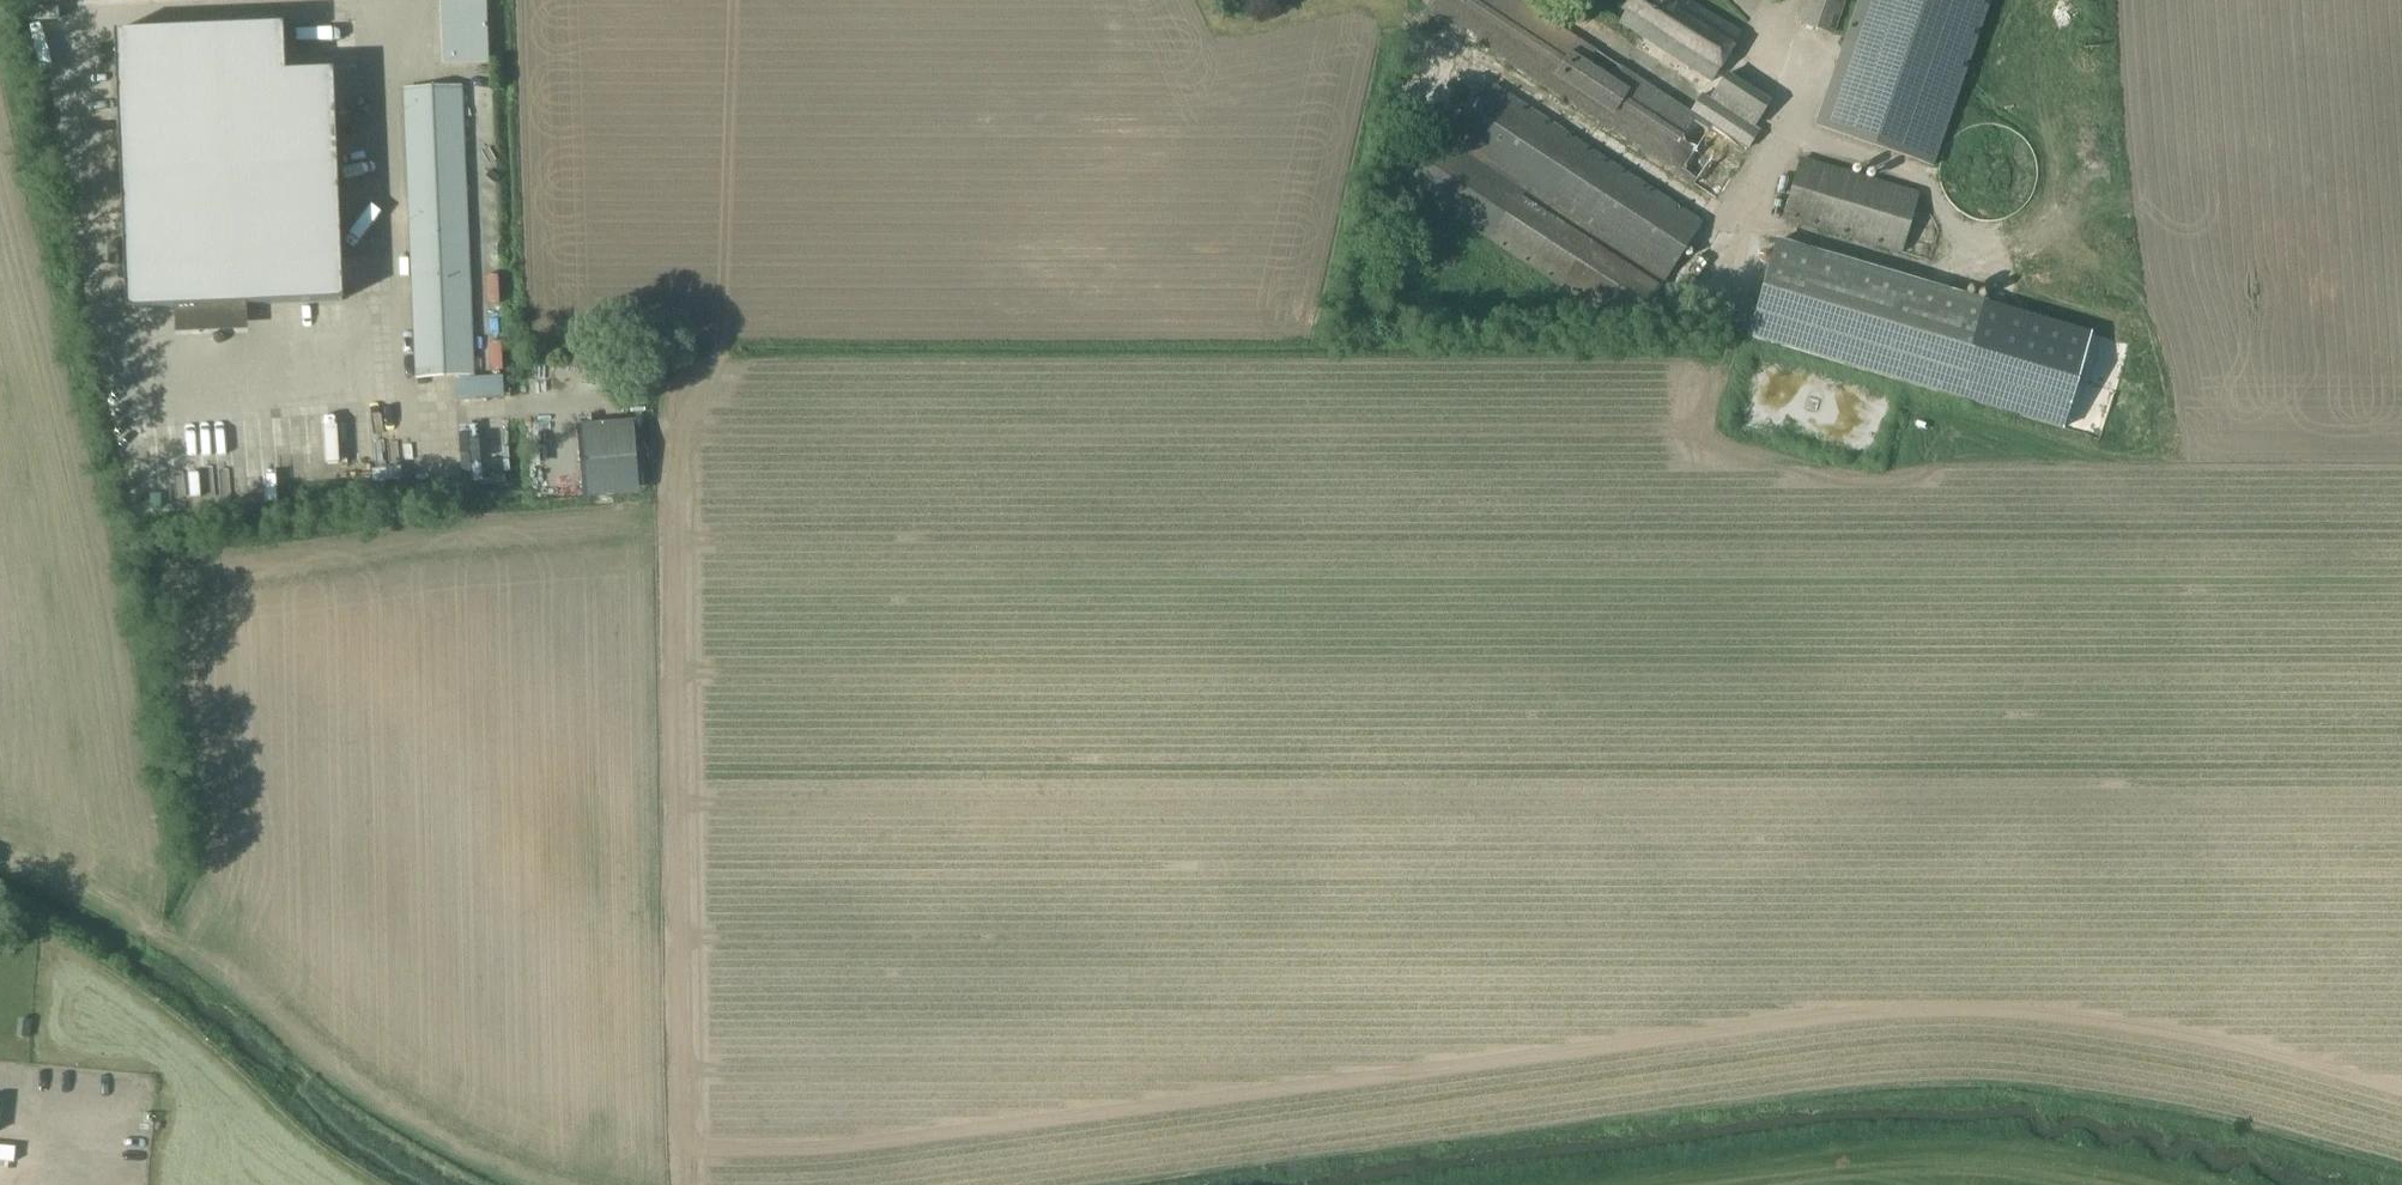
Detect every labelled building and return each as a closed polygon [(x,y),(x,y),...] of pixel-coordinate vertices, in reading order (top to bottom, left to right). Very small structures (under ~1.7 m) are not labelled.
[(488,63),(485,0),(441,0),(443,64),(488,63)] [(1520,0),(1435,0),(1427,11),(1715,198),(1760,129),(1754,126),(1770,100),(1726,71),(1709,97),(1702,92),(1690,110),(1613,60),(1616,55),(1590,38),(1587,43),(1520,0)] [(1619,21),(1711,80),(1740,32),(1687,0),(1630,0),(1619,21)] [(1799,22),(1832,34),(1844,0),(1807,0),(1799,22)] [(1935,171),(1991,0),(1859,0),(1816,129),(1935,171)] [(282,25),(114,31),(125,310),(343,301),(333,70),(284,72),(282,25)] [(1456,141),(1453,146),(1442,138),(1410,188),(1489,240),(1558,284),(1631,332),(1665,277),(1703,220),(1493,83),(1455,140),(1456,141)] [(463,85),(402,88),(414,377),(475,375),(463,85)] [(1799,156),(1781,218),(1900,253),(1919,191),(1799,156)] [(2062,428),(2090,333),(1776,241),(1748,336),(1957,398),(2062,428)] [(615,504),(614,479),(558,480),(559,506),(615,504)]
